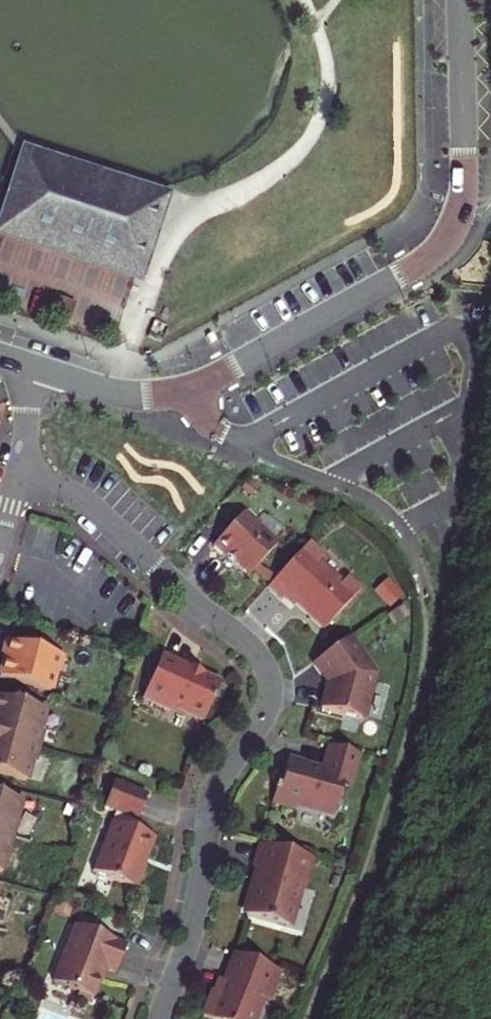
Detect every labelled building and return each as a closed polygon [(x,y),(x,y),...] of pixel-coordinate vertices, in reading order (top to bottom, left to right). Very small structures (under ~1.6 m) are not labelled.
[(22,158),(0,228),(0,229),(26,238),(25,242),(77,259),(79,254),(131,270),(153,200),(22,158)] [(243,513),(212,546),(224,557),(226,555),(248,575),(277,545),(243,513)] [(323,556),(308,543),(267,587),(281,600),(286,594),(324,629),(359,590),(346,577),(341,583),(318,562),(323,556)] [(350,637),(313,663),(327,683),(319,708),(359,720),(363,717),(376,674),(350,637)] [(0,673),(0,678),(50,692),(55,672),(58,673),(62,657),(6,641),(2,656),(5,657),(0,673)] [(190,669),(160,656),(142,699),(169,710),(175,708),(204,720),(220,684),(201,675),(198,677),(189,672),(190,669)] [(0,698),(0,736),(38,746),(42,731),(39,730),(45,711),(0,698)] [(0,736),(0,774),(26,781),(31,762),(33,762),(38,746),(0,736)] [(358,755),(330,746),(324,769),(321,770),(305,765),(306,763),(288,757),(283,774),(280,773),(271,803),(294,809),(295,804),(334,815),(343,780),(351,782),(358,755)] [(145,798),(112,786),(102,812),(114,817),(92,875),(137,893),(145,871),(141,870),(152,841),(130,832),(134,825),(135,825),(145,798)] [(0,795),(0,833),(9,836),(12,837),(21,801),(0,795)] [(0,833),(0,872),(2,872),(12,837),(9,836),(0,833)] [(312,858),(260,844),(252,868),(263,871),(259,887),(253,890),(246,916),(287,927),(298,886),(304,887),(312,858)] [(123,949),(73,929),(50,986),(91,1001),(103,971),(113,976),(123,949)] [(234,954),(218,994),(212,992),(202,1016),(209,1018),(255,1018),(262,1000),(270,997),(280,971),(234,954)]
